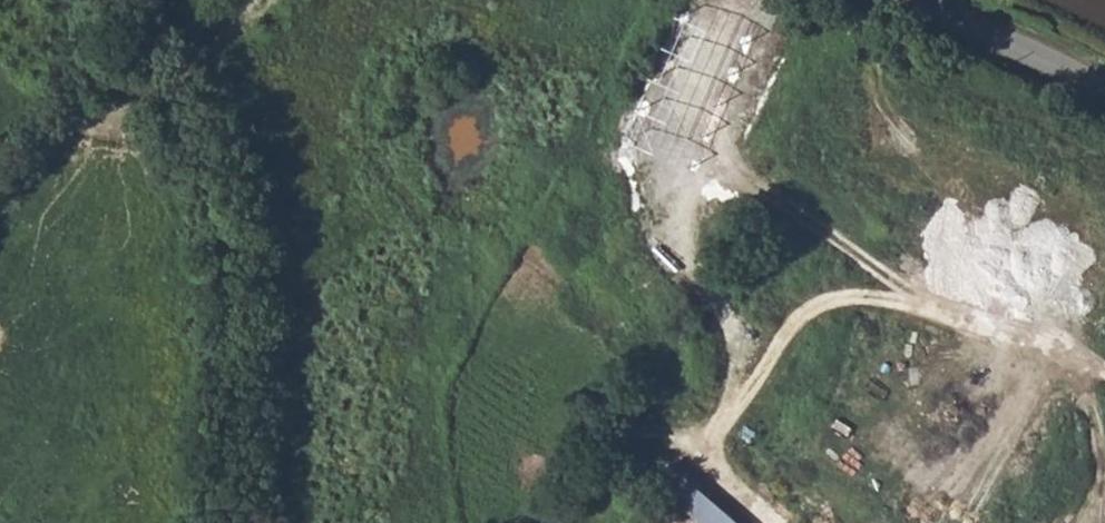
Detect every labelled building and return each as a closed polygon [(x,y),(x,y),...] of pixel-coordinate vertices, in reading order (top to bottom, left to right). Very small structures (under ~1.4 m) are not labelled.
[(705,522),(745,522),(676,458),(657,478),(705,522)]
